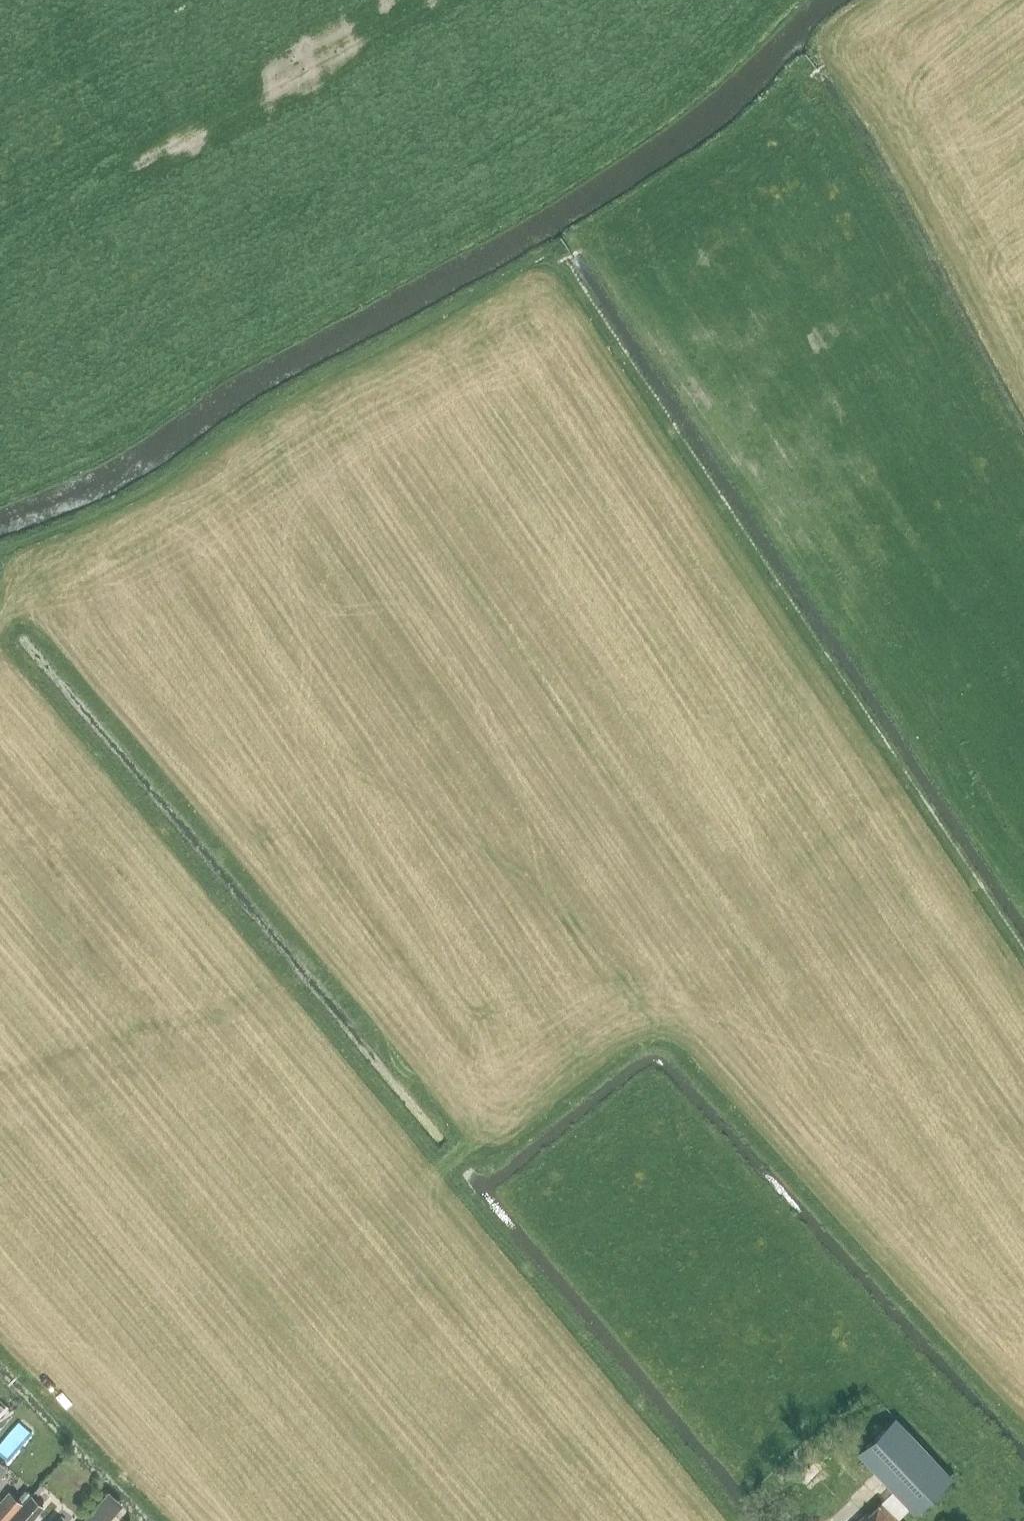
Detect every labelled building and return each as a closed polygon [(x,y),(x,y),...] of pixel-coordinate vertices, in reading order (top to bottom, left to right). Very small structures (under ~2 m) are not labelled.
[(861,1452),(917,1511),(953,1478),(897,1419),(861,1452)] [(21,1503),(9,1492),(0,1502),(0,1520),(2,1520),(5,1520),(21,1503)] [(45,1506),(32,1495),(9,1520),(32,1520),(45,1506)] [(881,1503),(869,1514),(867,1512),(858,1520),(899,1520),(881,1503)]
